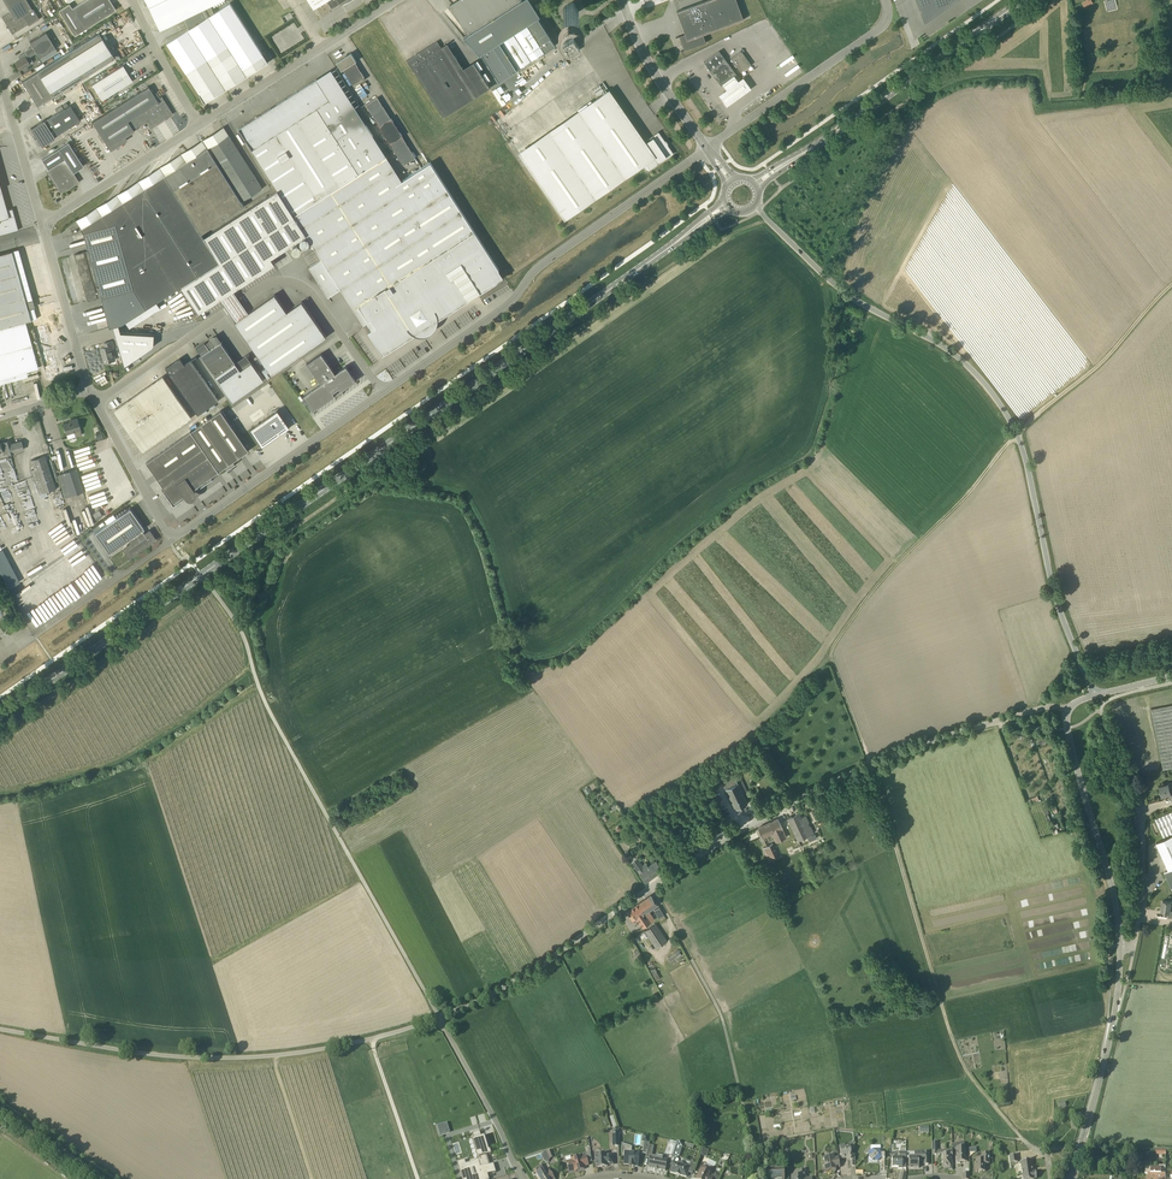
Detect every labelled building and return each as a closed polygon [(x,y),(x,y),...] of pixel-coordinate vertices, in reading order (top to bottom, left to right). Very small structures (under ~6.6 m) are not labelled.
[(26,0),(11,0),(5,4),(11,12),(2,17),(12,34),(28,24),(29,26),(39,19),(33,9),(32,9),(26,0)] [(110,0),(84,0),(71,8),(69,4),(59,10),(74,34),(116,10),(110,0)] [(155,18),(161,29),(184,18),(187,24),(196,18),(226,0),(146,0),(149,5),(155,18)] [(230,3),(227,0),(226,0),(196,18),(223,60),(233,54),(242,69),(263,55),(230,3)] [(308,0),(314,9),(316,7),(322,16),(330,11),(330,10),(340,3),(341,4),(348,0),(308,0)] [(449,5),(468,33),(464,37),(480,54),(481,53),(499,81),(530,61),(531,61),(531,60),(542,53),(543,54),(545,53),(544,52),(555,45),(538,17),(540,16),(530,0),(457,0),(449,5)] [(677,11),(685,34),(676,37),(676,38),(680,36),(682,42),(684,50),(681,51),(681,52),(707,42),(706,42),(703,34),(744,19),(743,19),(733,23),(725,1),(727,0),(707,0),(677,11)] [(725,1),(733,23),(743,19),(744,19),(737,0),(727,0),(725,1)] [(925,20),(954,0),(918,0),(925,20)] [(569,17),(579,11),(573,1),(563,7),(569,17)] [(607,12),(603,12),(603,3),(598,4),(599,17),(607,16),(607,12)] [(50,7),(44,10),(48,17),(54,14),(50,7)] [(285,23),(293,18),(290,13),(282,18),(285,23)] [(201,95),(222,81),(213,67),(223,60),(196,18),(187,24),(189,28),(167,43),(201,95)] [(38,106),(84,76),(114,57),(98,32),(22,81),(38,106)] [(45,32),(30,42),(32,46),(27,49),(27,50),(25,52),(27,55),(29,57),(30,56),(36,52),(40,58),(55,48),(45,32)] [(779,47),(786,40),(784,38),(777,45),(779,47)] [(441,47),(437,41),(406,60),(414,71),(415,70),(445,116),(490,87),(477,67),(462,77),(442,46),(441,47)] [(777,50),(775,51),(778,57),(793,49),(790,46),(778,53),(777,50)] [(741,72),(751,64),(740,50),(730,57),(741,72)] [(727,63),(725,61),(726,60),(719,51),(704,62),(711,71),(712,70),(714,72),(712,74),(721,86),(723,84),(735,76),(737,75),(728,62),(727,63)] [(364,77),(355,62),(356,61),(351,53),(336,62),(342,70),(344,69),(353,84),(364,77)] [(19,70),(30,64),(25,56),(15,63),(19,70)] [(102,99),(133,81),(123,65),(93,84),(102,99)] [(366,322),(384,350),(422,326),(424,328),(429,325),(427,322),(465,298),(446,268),(458,260),(478,290),(495,279),(497,282),(504,277),(430,162),(395,184),(342,100),(347,97),(334,76),(320,85),(316,79),(239,128),(278,189),(204,236),(220,262),(185,284),(201,309),(276,261),(273,256),(307,235),(322,259),(309,267),(324,290),(327,288),(325,284),(334,278),(364,324),(366,322)] [(728,107),(753,89),(745,78),(740,82),(735,76),(723,84),(727,90),(719,96),(728,107)] [(54,136),(80,120),(96,110),(81,86),(59,99),(65,108),(44,121),(44,120),(31,128),(35,134),(34,134),(35,135),(33,137),(35,140),(37,139),(38,140),(42,146),(55,137),(54,136)] [(153,94),(148,86),(92,122),(110,151),(111,150),(109,147),(134,131),(133,130),(148,120),(152,127),(173,114),(162,96),(160,97),(156,92),(153,94)] [(517,93),(514,88),(506,93),(505,92),(501,94),(497,88),(493,90),(501,105),(512,100),(510,97),(517,93)] [(390,118),(377,97),(366,104),(379,124),(405,164),(416,157),(402,136),(403,136),(391,117),(390,118)] [(533,175),(564,220),(643,165),(647,171),(657,164),(656,163),(660,160),(661,162),(674,153),(659,132),(645,141),(625,112),(533,175)] [(242,201),(243,200),(243,201),(263,188),(232,140),(224,126),(224,127),(229,135),(204,150),(209,158),(198,166),(192,158),(81,228),(84,232),(85,236),(74,239),(77,249),(79,248),(84,247),(85,251),(75,254),(88,301),(98,299),(97,297),(101,296),(110,327),(122,324),(185,284),(220,262),(204,236),(202,233),(245,205),(242,201)] [(48,169),(46,170),(58,189),(65,191),(79,182),(73,172),(83,165),(68,142),(42,159),(48,169)] [(1,190),(0,190),(0,235),(18,230),(12,208),(7,210),(1,190)] [(300,242),(300,243),(301,244),(301,245),(302,245),(302,246),(303,246),(304,246),(305,246),(306,246),(307,246),(308,245),(308,244),(309,244),(309,243),(309,242),(309,241),(309,240),(309,239),(308,239),(308,238),(307,238),(307,237),(306,237),(305,237),(304,237),(303,237),(303,238),(302,238),(301,239),(300,240),(300,241),(300,242)] [(28,308),(12,251),(0,254),(0,316),(28,308)] [(287,311),(279,300),(275,294),(235,322),(272,375),(326,337),(302,301),(287,311)] [(39,305),(28,308),(0,316),(0,378),(38,368),(38,366),(43,365),(47,378),(58,374),(39,305)] [(154,334),(115,332),(124,365),(154,346),(154,334)] [(220,384),(240,370),(221,342),(223,341),(215,346),(210,341),(211,340),(205,344),(205,343),(196,349),(201,356),(200,356),(201,357),(201,356),(220,384)] [(105,363),(110,361),(116,360),(113,349),(115,348),(113,341),(104,343),(105,348),(101,349),(105,363)] [(335,373),(321,353),(307,363),(321,383),(303,395),(313,410),(335,395),(335,394),(335,395),(333,392),(335,391),(336,393),(339,391),(338,389),(340,388),(341,390),(341,391),(357,380),(357,379),(356,380),(346,366),(335,373)] [(218,400),(190,360),(182,366),(178,361),(177,362),(206,408),(218,400)] [(206,408),(177,362),(173,365),(174,366),(172,367),(171,366),(167,369),(170,374),(197,414),(206,408)] [(252,362),(240,370),(220,384),(232,401),(264,379),(252,362)] [(143,450),(191,417),(184,407),(177,396),(169,386),(163,376),(115,409),(122,419),(126,424),(129,428),(130,429),(130,430),(131,431),(137,440),(143,450)] [(277,409),(245,431),(257,448),(289,426),(277,409)] [(235,464),(233,461),(249,450),(221,410),(146,462),(167,492),(165,493),(164,493),(174,506),(213,479),(212,479),(211,479),(210,477),(224,467),(226,470),(225,471),(226,471),(236,464),(236,463),(235,464)] [(82,433),(81,429),(77,418),(71,420),(72,421),(63,424),(66,434),(75,431),(76,435),(82,433)] [(10,440),(4,442),(4,443),(0,444),(0,443),(0,452),(3,451),(4,454),(8,452),(8,454),(24,449),(21,441),(11,444),(10,440)] [(39,494),(56,489),(45,456),(31,460),(34,469),(32,470),(39,494)] [(70,496),(84,491),(77,469),(62,474),(70,496)] [(144,535),(141,530),(144,529),(130,508),(95,533),(109,553),(128,539),(131,543),(124,548),(129,556),(154,539),(149,531),(144,535)] [(98,509),(92,513),(96,519),(102,515),(98,509)] [(0,549),(0,569),(9,585),(21,580),(3,547),(0,549)] [(94,563),(84,569),(94,583),(104,576),(94,563)] [(47,616),(87,592),(78,577),(59,587),(63,594),(60,595),(57,592),(39,602),(47,616)] [(36,606),(26,613),(35,627),(45,621),(36,606)] [(1171,768),(1171,705),(1151,709),(1152,715),(1163,770),(1171,768)] [(748,803),(743,792),(747,790),(740,776),(724,783),(735,809),(748,803)] [(1169,783),(1169,784),(1159,786),(1162,796),(1170,794),(1171,798),(1171,797),(1171,782),(1169,783)] [(1155,819),(1163,837),(1171,834),(1171,812),(1155,819)] [(798,840),(813,833),(805,815),(801,817),(799,813),(788,818),(798,840)] [(758,827),(763,837),(772,833),(776,842),(787,837),(778,818),(758,827)] [(697,834),(695,836),(694,836),(701,846),(723,831),(717,822),(716,822),(714,824),(714,823),(713,823),(712,823),(712,824),(712,825),(709,827),(709,826),(708,826),(707,826),(707,827),(707,828),(700,833),(699,832),(698,832),(698,833),(697,833),(697,834)] [(1156,843),(1166,865),(1168,870),(1165,872),(1167,877),(1168,878),(1168,879),(1171,888),(1171,836),(1156,843)] [(773,859),(779,857),(773,844),(763,848),(768,859),(772,857),(773,859)] [(663,869),(656,861),(646,868),(637,858),(631,862),(639,873),(646,882),(663,869)] [(655,919),(649,911),(658,904),(652,895),(639,903),(645,913),(651,922),(655,919)] [(1163,901),(1161,911),(1169,912),(1168,916),(1171,916),(1171,902),(1163,901)] [(645,913),(639,903),(630,909),(643,927),(651,922),(645,913)] [(659,918),(664,915),(660,907),(654,910),(659,918)] [(644,931),(656,949),(668,941),(656,923),(644,931)] [(671,962),(682,954),(679,950),(668,958),(671,962)] [(617,1128),(615,1121),(614,1119),(611,1120),(614,1129),(613,1129),(613,1133),(613,1147),(619,1147),(619,1133),(619,1127),(617,1128)] [(458,1164),(463,1178),(490,1178),(486,1166),(490,1164),(488,1157),(491,1156),(485,1138),(482,1139),(480,1132),(473,1135),(483,1166),(469,1171),(466,1162),(458,1164)] [(672,1165),(670,1172),(676,1174),(679,1175),(686,1177),(689,1167),(683,1165),(683,1164),(683,1162),(682,1162),(680,1161),(679,1161),(678,1162),(677,1163),(674,1162),(675,1158),(679,1156),(682,1147),(680,1142),(677,1141),(670,1164),(672,1165)] [(948,1170),(953,1170),(952,1150),(937,1150),(937,1142),(932,1143),(932,1155),(937,1155),(942,1154),(942,1168),(948,1168),(948,1170)] [(851,1149),(855,1149),(854,1143),(849,1143),(850,1146),(844,1147),(843,1144),(839,1145),(840,1148),(842,1161),(842,1160),(842,1157),(846,1156),(846,1160),(850,1160),(850,1166),(855,1166),(855,1155),(852,1155),(851,1149)] [(639,1152),(631,1152),(632,1147),(627,1145),(622,1144),(622,1154),(625,1154),(624,1164),(633,1165),(633,1167),(633,1166),(633,1167),(634,1167),(634,1166),(638,1167),(639,1152)] [(659,1170),(665,1171),(667,1160),(663,1159),(662,1161),(655,1160),(655,1157),(652,1157),(654,1146),(649,1145),(648,1150),(647,1154),(646,1154),(646,1158),(650,1159),(650,1160),(649,1160),(648,1164),(649,1164),(648,1168),(654,1169),(655,1169),(659,1170)] [(965,1147),(956,1148),(957,1162),(957,1163),(960,1163),(960,1162),(965,1162),(965,1147)] [(869,1162),(877,1162),(879,1160),(881,1160),(881,1161),(884,1161),(884,1153),(881,1153),(877,1150),(872,1150),(869,1153),(869,1162)] [(906,1153),(899,1153),(899,1152),(893,1152),(892,1153),(892,1158),(892,1167),(898,1167),(898,1169),(906,1169),(906,1153)] [(914,1157),(909,1157),(909,1168),(919,1168),(919,1161),(924,1161),(924,1164),(929,1164),(929,1152),(914,1152),(914,1157)] [(607,1165),(614,1165),(613,1154),(606,1155),(601,1155),(601,1154),(600,1153),(597,1153),(596,1155),(595,1155),(596,1167),(607,1167),(607,1165)] [(981,1160),(976,1160),(976,1172),(985,1172),(985,1164),(989,1164),(989,1154),(981,1154),(981,1160)] [(829,1156),(829,1157),(824,1158),(825,1165),(824,1165),(825,1171),(834,1170),(834,1171),(836,1171),(835,1168),(840,1167),(838,1157),(834,1158),(833,1155),(829,1156)] [(1016,1155),(1009,1156),(1010,1163),(1018,1162),(1016,1155)] [(584,1166),(588,1165),(586,1156),(581,1158),(580,1156),(571,1159),(572,1160),(566,1162),(569,1172),(577,1170),(578,1171),(584,1169),(584,1166)] [(1036,1178),(1035,1172),(1032,1172),(1031,1160),(1020,1162),(1023,1178),(1035,1178),(1036,1178)] [(766,1162),(766,1178),(784,1178),(783,1161),(766,1162)] [(1148,1174),(1148,1178),(1161,1178),(1161,1176),(1165,1176),(1166,1166),(1161,1165),(1161,1168),(1151,1168),(1151,1174),(1148,1174)] [(710,1174),(711,1170),(703,1166),(696,1178),(712,1178),(713,1177),(709,1175),(710,1174)] [(549,1170),(544,1173),(543,1170),(536,1174),(539,1178),(555,1178),(549,1170)] [(791,1176),(792,1178),(812,1178),(805,1178),(805,1170),(798,1170),(798,1176),(791,1176)]
